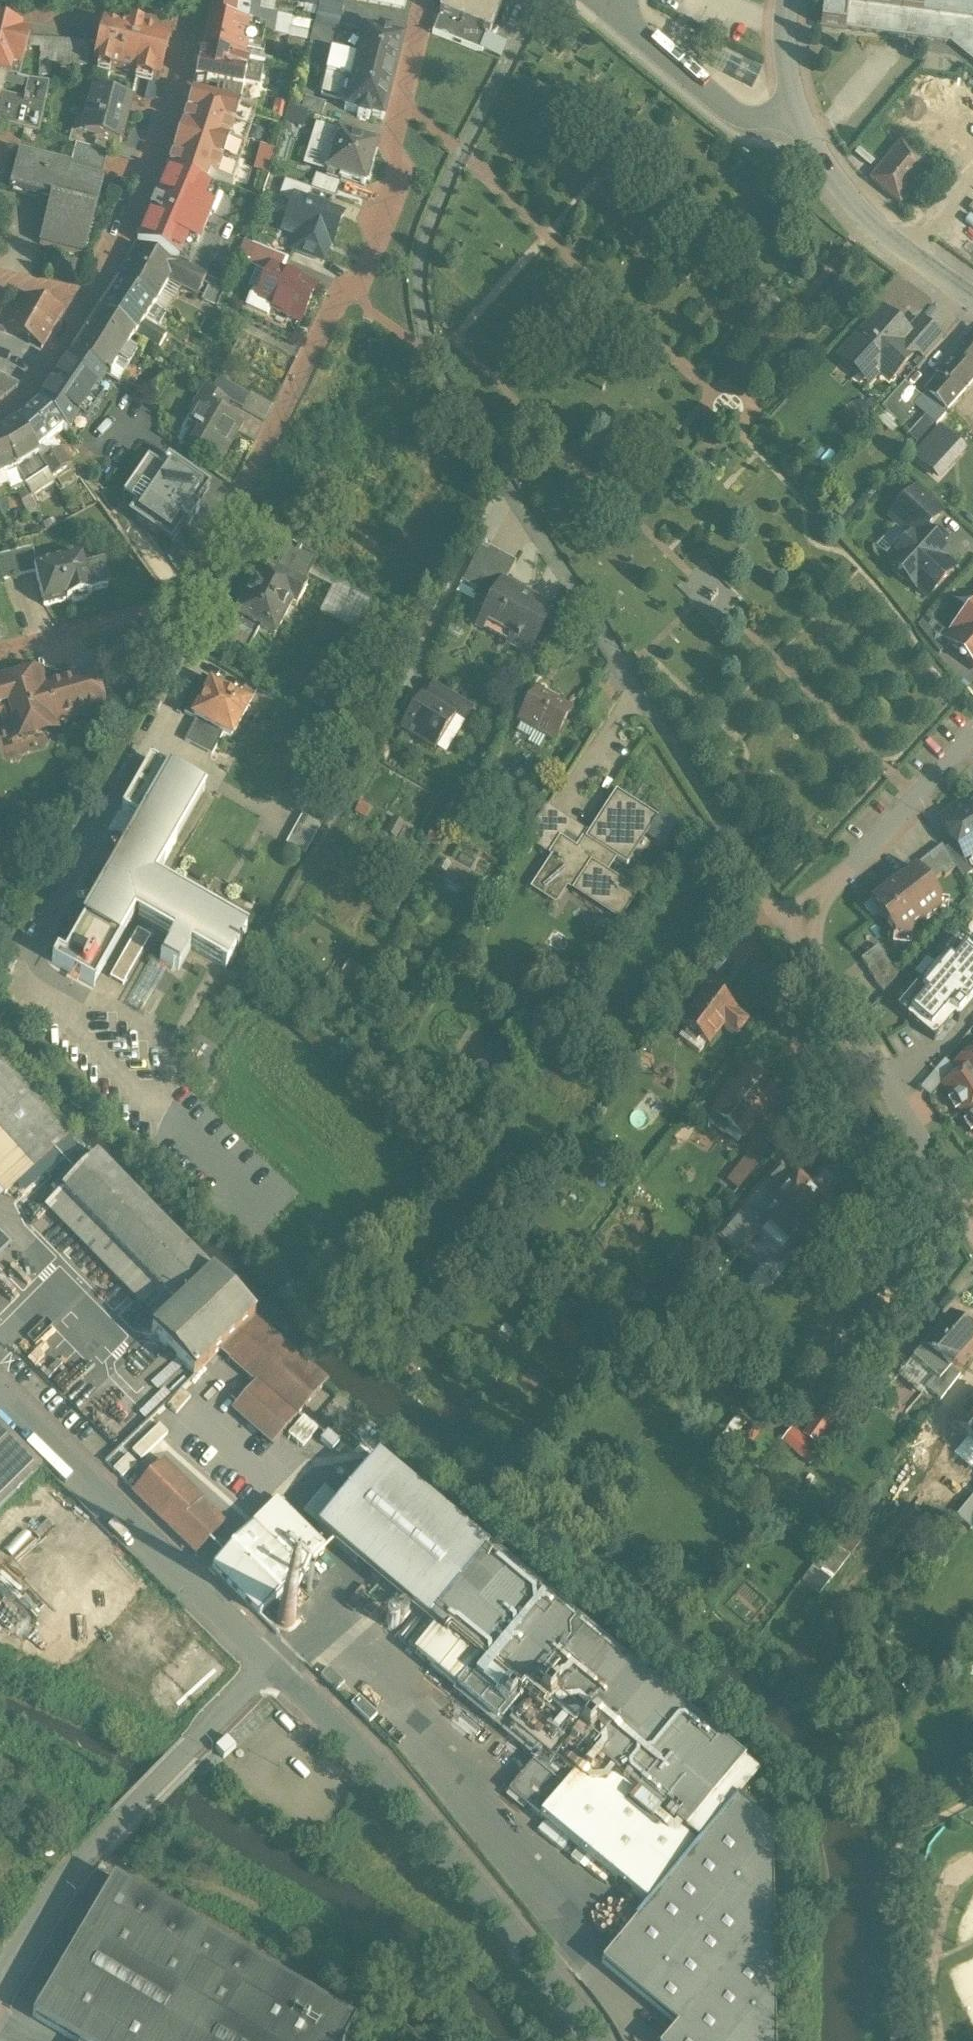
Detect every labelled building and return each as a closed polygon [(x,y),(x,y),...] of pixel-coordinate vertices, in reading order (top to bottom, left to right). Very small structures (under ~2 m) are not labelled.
[(209,20),(250,26),(265,31),(273,34),(276,15),(259,12),(261,0),(211,0),(209,20)] [(320,3),(322,3),(316,25),(339,30),(346,0),(321,0),(320,3)] [(405,10),(407,0),(359,0),(405,10)] [(439,17),(440,17),(489,37),(504,0),(446,0),(439,17)] [(820,27),(949,44),(972,64),(972,0),(824,0),(820,27)] [(291,17),(276,15),(273,34),(289,37),(291,17)] [(489,37),(440,17),(433,34),(482,53),(489,37)] [(250,26),(209,20),(202,53),(243,61),(246,46),(261,50),(265,31),(250,26)] [(36,134),(39,135),(49,85),(30,82),(19,80),(31,35),(22,33),(23,29),(0,23),(0,126),(36,134)] [(316,25),(315,25),(307,58),(329,64),(332,53),(333,53),(339,30),(316,25)] [(128,32),(103,26),(99,40),(93,65),(95,66),(99,67),(98,69),(99,70),(100,67),(110,69),(109,72),(110,72),(111,70),(137,76),(136,79),(138,79),(138,76),(152,80),(151,82),(152,83),(153,80),(158,81),(160,82),(171,38),(130,27),(128,32)] [(363,37),(339,30),(333,53),(357,59),(363,37)] [(391,33),(379,30),(378,34),(365,30),(363,37),(357,59),(355,70),(394,80),(404,40),(390,37),(391,33)] [(90,44),(42,40),(39,76),(51,78),(52,62),(88,64),(90,44)] [(243,61),(202,53),(193,98),(232,108),(237,87),(243,61)] [(333,53),(332,53),(329,64),(355,70),(357,59),(333,53)] [(720,73),(751,89),(761,72),(729,55),(720,73)] [(329,64),(307,58),(304,68),(327,74),(329,64)] [(355,70),(329,64),(327,74),(322,94),(347,101),(355,70)] [(394,80),(355,70),(347,101),(345,110),(359,114),(358,117),(369,120),(370,117),(384,120),(394,80)] [(287,94),(270,90),(269,95),(237,87),(232,108),(280,120),(287,94)] [(131,101),(95,93),(84,135),(84,136),(97,139),(120,145),(131,101)] [(326,104),(305,97),(301,111),(322,117),(326,104)] [(232,108),(193,98),(182,134),(235,150),(238,136),(228,133),(230,124),(276,134),(280,120),(232,108)] [(322,117),(301,111),(298,123),(318,130),(322,117)] [(97,139),(84,136),(84,135),(72,132),(69,145),(76,146),(94,151),(97,139)] [(235,150),(182,134),(168,173),(208,188),(217,163),(242,171),(243,169),(248,154),(235,150)] [(377,146),(337,134),(325,172),(365,185),(366,180),(368,180),(373,166),(371,165),(377,146)] [(930,168),(901,144),(871,181),(900,205),(930,168)] [(94,151),(76,146),(71,167),(73,168),(72,174),(100,181),(107,155),(94,151)] [(71,167),(20,154),(10,193),(51,204),(40,246),(85,258),(104,182),(100,181),(72,174),(73,168),(71,167)] [(269,161),(248,154),(243,169),(264,175),(269,161)] [(208,188),(168,173),(153,208),(190,224),(194,216),(213,225),(219,209),(201,201),(206,187),(208,188)] [(294,185),(273,179),(270,190),(290,197),(294,185)] [(254,182),(248,202),(254,204),(261,185),(254,182)] [(343,214),(296,197),(284,230),(298,236),(293,250),(324,261),(330,243),(332,244),(343,214)] [(190,224),(153,208),(137,245),(175,260),(186,233),(190,224)] [(213,225),(194,216),(190,224),(186,233),(206,242),(213,226),(212,225),(213,225)] [(289,259),(256,246),(247,265),(269,275),(272,267),(283,272),(289,259)] [(175,268),(136,248),(118,285),(154,307),(168,283),(176,268),(175,268)] [(208,276),(178,262),(175,268),(176,268),(168,283),(197,296),(204,283),(208,276)] [(283,272),(272,267),(269,275),(260,293),(256,302),(271,309),(300,322),(316,288),(283,272)] [(226,285),(208,276),(204,283),(209,285),(202,300),(217,306),(226,285)] [(154,307),(118,285),(99,314),(136,337),(145,323),(154,307)] [(271,309),(256,302),(260,293),(254,290),(247,306),(268,315),(271,309)] [(25,299),(15,316),(5,310),(0,320),(0,330),(5,333),(42,351),(63,313),(25,299)] [(884,312),(841,360),(858,375),(870,362),(891,381),(917,353),(900,338),(906,332),(884,312)] [(134,336),(99,314),(71,359),(110,380),(111,378),(110,377),(119,362),(128,367),(136,354),(127,349),(134,336)] [(906,332),(900,338),(917,353),(926,361),(943,341),(918,319),(906,332)] [(167,335),(145,323),(136,337),(158,350),(167,335)] [(5,333),(0,342),(0,376),(21,388),(42,351),(5,333)] [(936,375),(938,377),(925,392),(940,406),(947,412),(972,382),(972,334),(936,375)] [(71,359),(39,406),(64,431),(63,431),(67,435),(93,396),(101,401),(114,383),(110,380),(71,359)] [(114,383),(101,401),(124,415),(136,397),(114,383)] [(905,383),(882,408),(901,427),(909,419),(905,416),(921,398),(905,383)] [(207,388),(195,408),(203,413),(196,425),(195,425),(193,428),(200,432),(193,445),(220,461),(236,432),(237,433),(242,423),(222,411),(228,400),(207,388)] [(39,406),(18,424),(37,455),(52,441),(63,431),(64,431),(39,406)] [(940,406),(910,437),(920,444),(946,414),(945,414),(947,412),(940,406)] [(18,424),(0,435),(0,443),(16,472),(25,489),(48,474),(36,455),(37,455),(18,424)] [(967,452),(939,428),(912,459),(940,483),(967,452)] [(52,441),(37,455),(42,463),(56,453),(56,454),(59,452),(52,441)] [(2,478),(16,472),(0,443),(0,479),(2,478)] [(56,453),(42,463),(53,479),(67,470),(56,454),(56,453)] [(127,518),(170,546),(210,489),(168,458),(160,468),(148,461),(123,498),(135,507),(127,518)] [(916,489),(891,517),(912,536),(919,528),(925,533),(943,514),(916,489)] [(912,536),(888,563),(915,588),(916,586),(929,597),(953,570),(941,559),(946,553),(925,533),(919,528),(912,536)] [(33,548),(11,553),(17,578),(36,573),(35,568),(38,567),(33,548)] [(517,563),(490,548),(469,586),(477,590),(482,581),(500,591),(504,583),(505,584),(517,563)] [(0,556),(0,575),(2,581),(17,578),(11,553),(0,556)] [(278,576),(262,568),(236,618),(224,642),(248,654),(260,631),(275,638),(291,606),(297,609),(306,591),(301,588),(306,577),(311,568),(312,566),(299,560),(301,556),(298,554),(296,558),(289,554),(278,576)] [(82,556),(38,567),(35,568),(36,573),(44,607),(67,602),(72,601),(73,604),(88,600),(87,597),(92,596),(91,593),(108,588),(103,566),(86,571),(82,556)] [(390,607),(311,568),(306,577),(332,590),(320,614),(373,640),(390,607)] [(505,584),(504,583),(500,591),(482,581),(477,590),(476,592),(494,601),(483,621),(513,637),(510,644),(528,654),(553,610),(505,584)] [(952,632),(954,634),(951,638),(947,642),(949,645),(972,666),(972,610),(952,632)] [(951,638),(928,616),(916,627),(939,655),(949,645),(947,642),(951,638)] [(0,682),(0,710),(9,708),(15,728),(16,731),(25,736),(34,733),(34,734),(49,730),(54,721),(104,706),(95,672),(44,687),(40,671),(0,682)] [(223,685),(220,690),(211,685),(203,680),(185,714),(193,719),(197,721),(224,735),(232,739),(252,700),(223,685)] [(474,709),(434,684),(425,697),(456,716),(466,723),(474,709)] [(571,710),(536,691),(529,705),(524,702),(517,714),(522,716),(519,722),(535,731),(547,737),(554,741),(571,710)] [(422,695),(400,729),(435,751),(456,716),(425,697),(424,696),(422,695)] [(224,735),(197,721),(185,743),(212,757),(224,735)] [(547,737),(535,731),(528,744),(540,751),(547,737)] [(204,793),(150,763),(122,814),(147,828),(137,846),(136,847),(129,842),(128,844),(129,844),(65,957),(58,953),(57,954),(57,955),(53,962),(52,963),(95,987),(95,986),(94,985),(136,912),(140,914),(138,918),(173,938),(161,960),(160,960),(179,971),(179,970),(191,948),(225,967),(225,968),(226,968),(246,933),(245,932),(158,883),(155,887),(151,885),(163,863),(164,864),(176,843),(175,842),(203,794),(204,794),(204,793)] [(587,832),(576,849),(560,838),(548,856),(551,858),(539,877),(560,890),(567,879),(609,905),(604,912),(618,921),(620,923),(635,899),(620,890),(624,884),(607,874),(616,860),(627,867),(658,819),(616,792),(589,834),(587,832)] [(964,807),(972,820),(972,801),(964,807)] [(308,806),(286,845),(305,856),(327,816),(308,806)] [(566,819),(546,806),(524,840),(525,841),(530,833),(549,845),(566,819)] [(964,807),(941,822),(955,844),(964,859),(965,858),(972,853),(972,820),(964,807)] [(955,844),(945,851),(963,880),(972,874),(972,871),(965,858),(964,859),(955,844)] [(916,869),(902,880),(901,878),(870,902),(879,914),(878,915),(894,936),(911,939),(912,928),(920,922),(925,923),(939,912),(940,900),(916,869)] [(940,977),(958,993),(972,976),(972,966),(960,954),(940,977)] [(940,977),(932,969),(905,999),(932,1023),(959,994),(958,993),(940,977)] [(736,1011),(707,989),(680,1025),(709,1047),(723,1028),(736,1038),(748,1022),(735,1012),(736,1011)] [(958,1069),(962,1074),(945,1084),(963,1114),(965,1113),(972,1126),(972,1054),(970,1055),(972,1060),(958,1069)] [(0,1060),(0,1132),(34,1170),(70,1138),(0,1060)] [(745,1075),(732,1092),(727,1088),(716,1101),(722,1106),(708,1124),(725,1136),(730,1129),(744,1139),(776,1098),(745,1075)] [(255,1318),(93,1160),(47,1207),(150,1314),(141,1323),(194,1377),(220,1352),(255,1318)] [(830,1210),(821,1201),(831,1191),(830,1190),(835,1186),(824,1175),(819,1179),(809,1189),(799,1180),(798,1181),(797,1180),(794,1184),(781,1171),(757,1196),(720,1241),(728,1249),(732,1252),(737,1254),(741,1250),(766,1220),(793,1246),(801,1237),(804,1240),(830,1212),(829,1211),(830,1210)] [(12,1247),(0,1235),(0,1259),(12,1247)] [(949,1367),(972,1339),(972,1338),(950,1317),(925,1346),(924,1346),(913,1359),(935,1379),(939,1383),(951,1369),(949,1367)] [(328,1382),(255,1318),(220,1352),(256,1383),(233,1410),(273,1445),(328,1382)] [(939,1383),(935,1379),(925,1389),(940,1402),(960,1377),(951,1369),(939,1383)] [(376,1427),(339,1395),(318,1419),(330,1430),(338,1422),(361,1443),(376,1427)] [(953,1425),(972,1442),(972,1401),(953,1425)] [(740,1419),(716,1451),(736,1466),(760,1435),(740,1419)] [(42,1468),(0,1426),(0,1509),(42,1468)] [(188,1488),(137,1437),(121,1453),(109,1466),(160,1517),(188,1488)] [(488,1551),(377,1458),(318,1529),(417,1612),(429,1621),(488,1551)] [(188,1488),(160,1517),(174,1531),(202,1502),(188,1488)] [(956,1519),(972,1533),(972,1532),(972,1497),(956,1519)] [(202,1502),(174,1531),(198,1554),(209,1544),(221,1532),(216,1526),(221,1520),(202,1502)] [(223,1557),(213,1569),(260,1616),(325,1551),(276,1503),(223,1557)] [(844,1528),(802,1581),(820,1595),(861,1542),(844,1528)] [(744,1763),(488,1551),(429,1621),(478,1662),(519,1696),(531,1706),(561,1731),(591,1756),(685,1834),(744,1763)] [(294,1621),(295,1618),(294,1615),(292,1612),(289,1610),(286,1610),(283,1610),(280,1612),(278,1615),(278,1619),(278,1622),(280,1625),(283,1626),(287,1627),(290,1626),(293,1624),(294,1621)] [(429,1621),(417,1612),(396,1638),(431,1668),(456,1688),(456,1689),(478,1662),(429,1621)] [(395,1616),(389,1616),(385,1622),(385,1628),(391,1633),(397,1632),(401,1626),(401,1621),(395,1616)] [(519,1696),(478,1662),(456,1689),(497,1722),(519,1696)] [(914,1666),(902,1680),(911,1688),(923,1673),(914,1666)] [(345,1684),(329,1668),(321,1677),(337,1692),(345,1684)] [(456,1688),(431,1668),(425,1675),(450,1696),(456,1688)] [(378,1716),(359,1698),(351,1706),(370,1724),(378,1716)] [(561,1731),(531,1706),(509,1733),(539,1757),(561,1731)] [(539,1757),(509,1793),(539,1818),(591,1756),(561,1731),(539,1757)] [(685,1834),(591,1756),(539,1818),(633,1896),(685,1834)] [(633,1896),(647,1907),(634,1922),(636,1924),(602,1964),(677,2028),(666,2040),(775,2040),(772,1832),(754,1817),(755,1816),(738,1802),(759,1776),(744,1763),(685,1834),(633,1896)] [(114,1880),(33,2018),(72,2040),(345,2040),(356,2023),(317,2000),(132,1890),(114,1880)]
